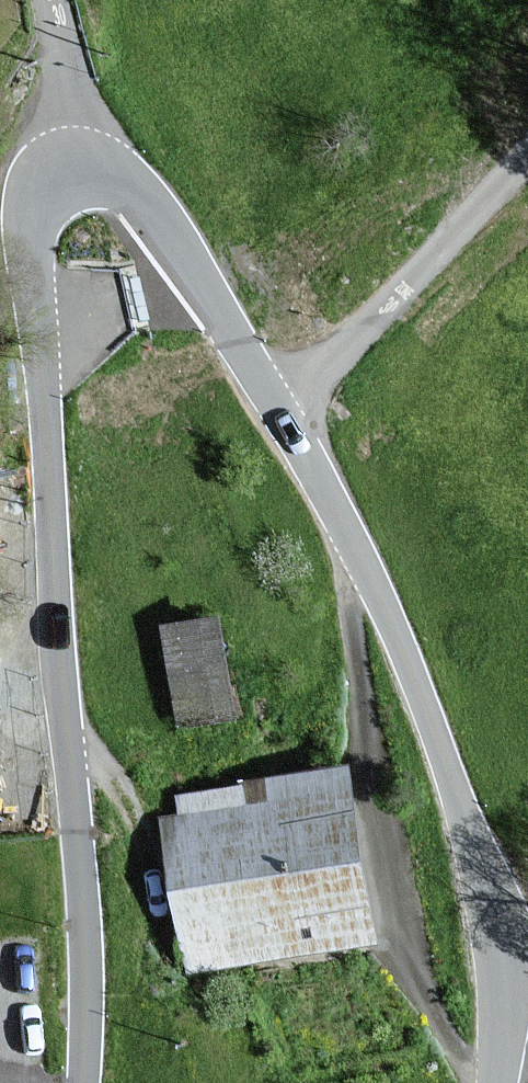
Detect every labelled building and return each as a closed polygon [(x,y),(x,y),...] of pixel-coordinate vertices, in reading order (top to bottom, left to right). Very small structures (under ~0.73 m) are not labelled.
[(230,696),(216,606),(163,614),(177,704),(230,696)] [(178,818),(163,820),(185,968),(369,940),(343,773),(175,799),(178,818)]
